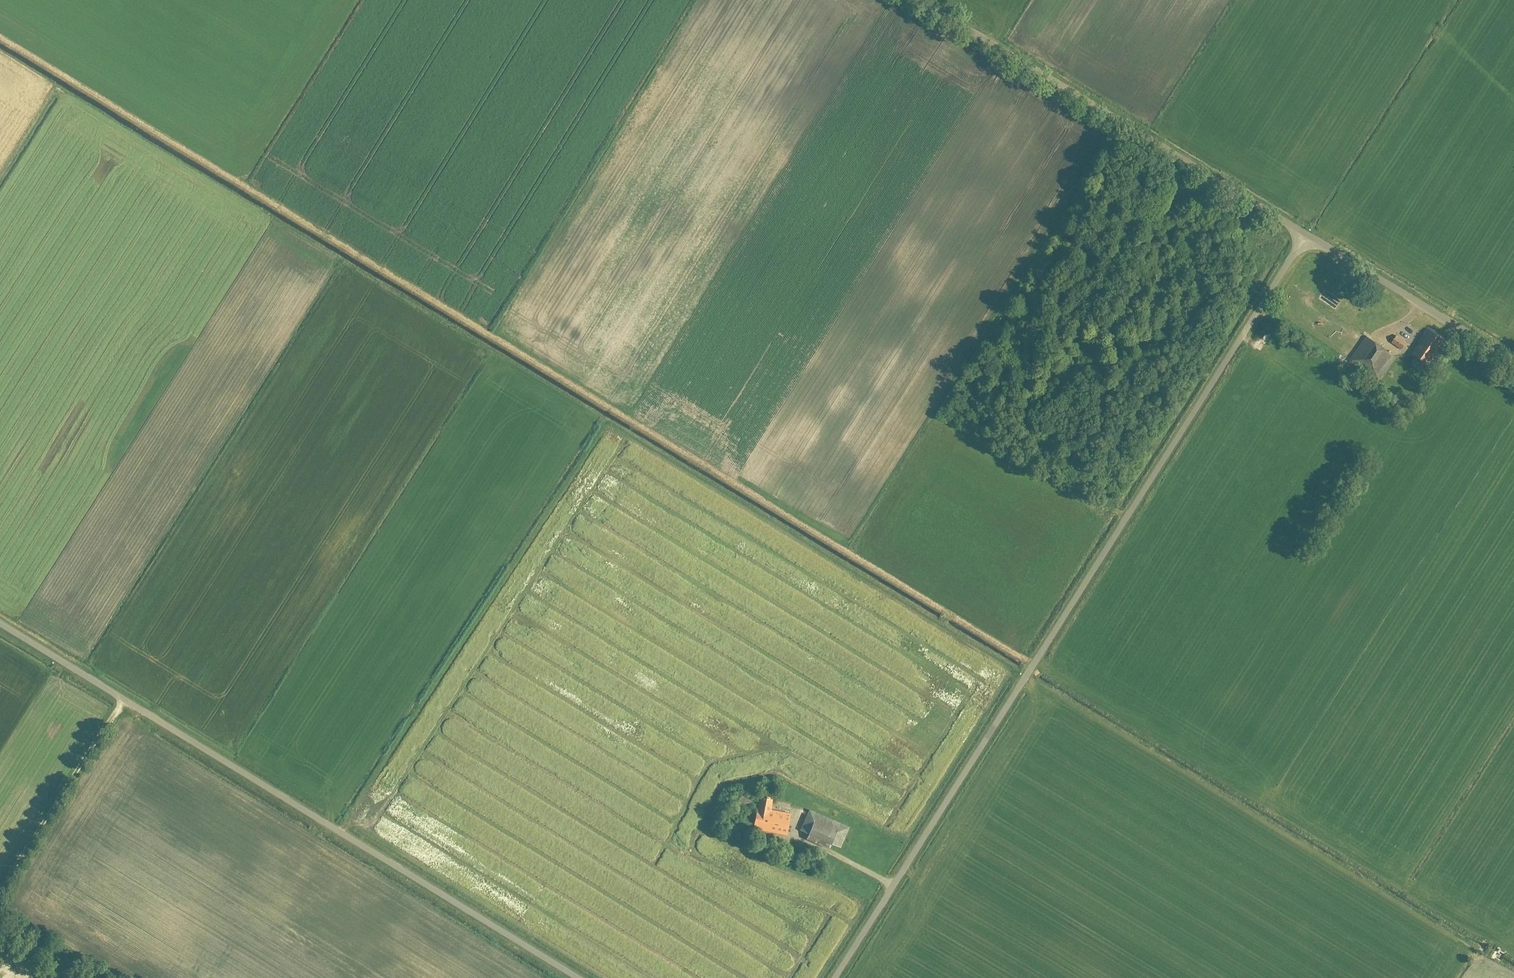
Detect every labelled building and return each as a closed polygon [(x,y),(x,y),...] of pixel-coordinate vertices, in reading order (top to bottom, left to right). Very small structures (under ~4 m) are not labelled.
[(1423,336),(1424,336),(1421,340),(1412,354),(1428,365),(1445,342),(1428,330),(1423,336)] [(1396,336),(1391,343),(1401,350),(1406,343),(1396,336)] [(1366,337),(1349,361),(1377,381),(1394,357),(1366,337)] [(751,808),(754,795),(740,792),(737,804),(751,808)] [(754,829),(775,834),(787,836),(791,814),(780,812),(770,810),(772,798),(761,796),(759,808),(758,808),(754,829)] [(840,848),(849,828),(809,811),(800,831),(840,848)] [(809,865),(815,854),(802,848),(796,859),(809,865)]
